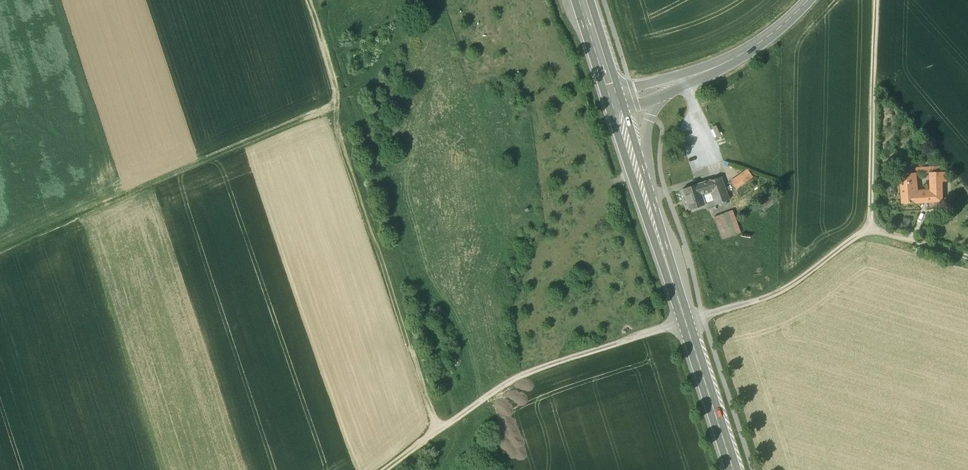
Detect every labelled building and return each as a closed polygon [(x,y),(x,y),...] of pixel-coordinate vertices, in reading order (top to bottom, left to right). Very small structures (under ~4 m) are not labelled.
[(706,135),(712,134),(709,122),(702,123),(706,135)] [(749,170),(731,181),(736,189),(754,178),(749,170)] [(932,173),(932,190),(921,191),(922,202),(943,200),(942,181),(949,181),(949,172),(942,172),(932,173)] [(921,191),(915,191),(914,173),(901,174),(903,203),(916,202),(922,202),(921,191)] [(714,189),(711,191),(716,205),(729,200),(720,177),(711,180),(714,189)] [(711,191),(714,189),(711,180),(695,185),(698,195),(701,194),(711,191)] [(695,185),(682,189),(690,210),(704,205),(701,194),(698,195),(695,185)] [(772,194),(759,205),(764,211),(777,200),(772,194)] [(741,233),(732,210),(714,217),(722,240),(741,233)]
